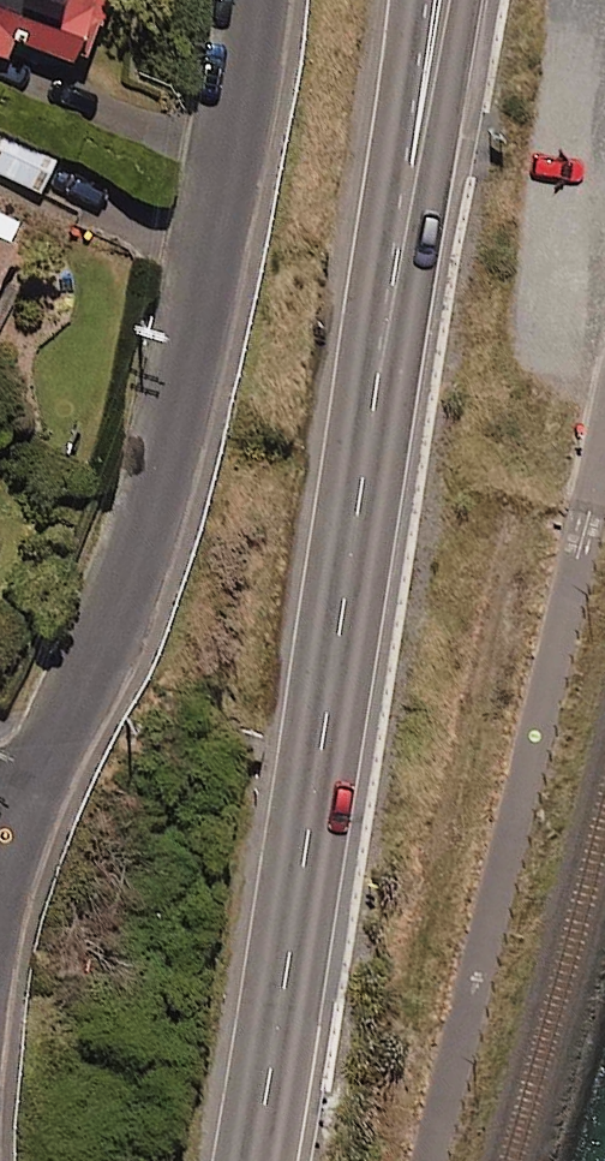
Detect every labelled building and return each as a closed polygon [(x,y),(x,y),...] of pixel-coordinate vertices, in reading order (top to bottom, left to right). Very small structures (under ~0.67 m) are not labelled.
[(2,46),(9,26),(73,51),(93,0),(0,0),(0,46),(2,46)] [(0,129),(0,168),(39,184),(52,150),(0,129)] [(20,214),(0,204),(0,256),(20,214)]
